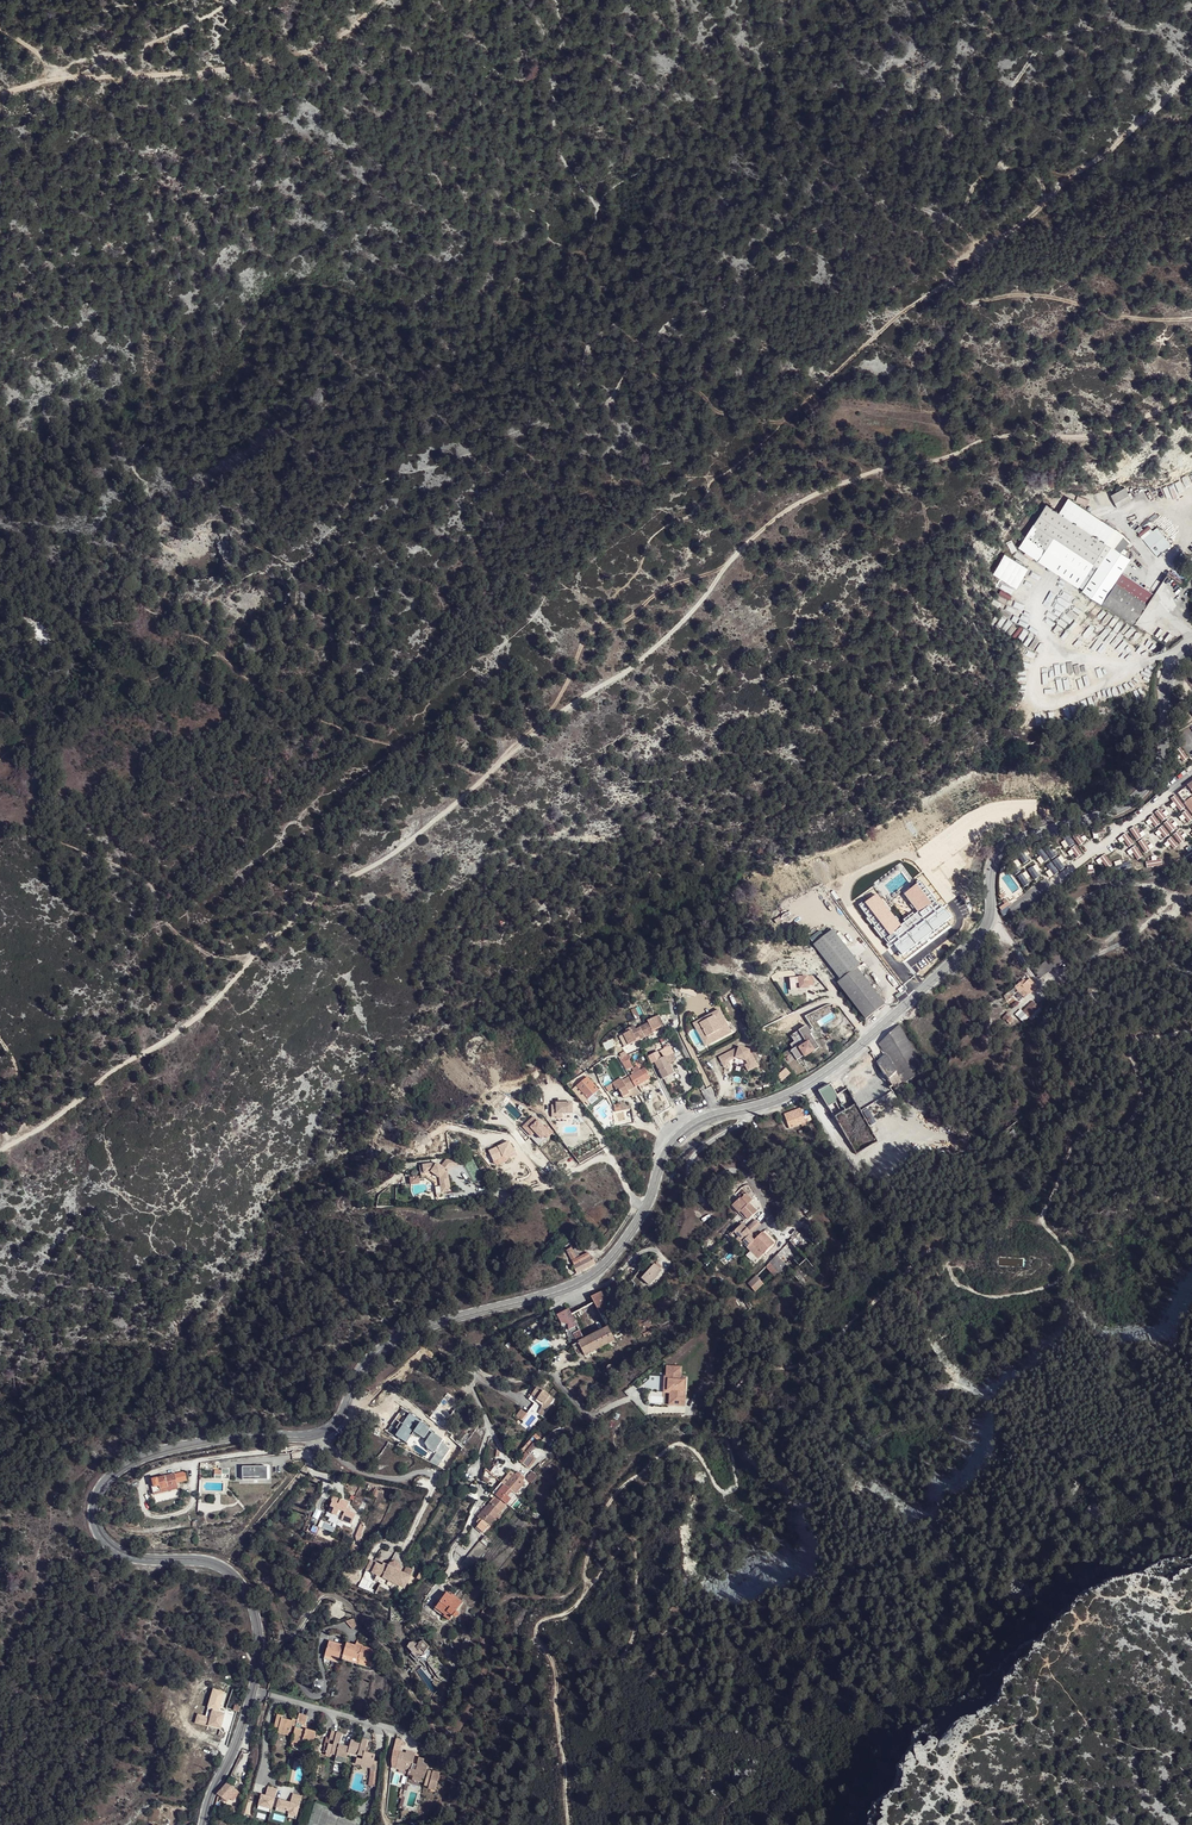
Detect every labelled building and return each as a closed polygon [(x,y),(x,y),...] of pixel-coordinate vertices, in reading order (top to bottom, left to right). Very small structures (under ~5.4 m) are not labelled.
[(1111,494),(1117,509),(1132,503),(1126,488),(1111,494)] [(1019,547),(1084,589),(1099,567),(1093,563),(1106,544),(1046,504),(1019,547)] [(1158,526),(1143,538),(1158,556),(1173,543),(1158,526)] [(1123,534),(1112,546),(1099,567),(1083,590),(1134,624),(1147,601),(1115,581),(1122,570),(1130,559),(1119,551),(1129,540),(1123,534)] [(1154,591),(1122,570),(1115,581),(1147,601),(1154,591)] [(1171,572),(1169,574),(1180,582),(1182,580),(1171,572)] [(993,635),(996,630),(989,627),(992,618),(993,614),(989,613),(987,617),(985,616),(982,623),(987,632),(993,635)] [(1018,626),(1011,638),(1021,643),(1028,631),(1018,626)] [(1075,626),(1070,635),(1075,637),(1078,631),(1081,632),(1082,630),(1075,626)] [(1048,694),(1062,693),(1062,690),(1058,691),(1057,682),(1047,683),(1048,694)] [(1136,692),(1131,695),(1137,703),(1141,700),(1136,692)] [(1176,794),(1171,797),(1179,810),(1184,807),(1176,794)] [(1170,821),(1157,828),(1162,836),(1175,829),(1170,821)] [(1092,830),(1094,837),(1098,837),(1097,833),(1106,831),(1104,823),(1096,825),(1097,829),(1092,830)] [(1136,826),(1130,828),(1135,839),(1141,837),(1136,826)] [(1185,837),(1178,830),(1166,841),(1174,849),(1185,837)] [(1077,844),(1085,840),(1080,831),(1073,835),(1077,844)] [(1128,847),(1134,842),(1126,832),(1120,837),(1128,847)] [(1060,841),(1065,848),(1074,843),(1069,835),(1060,841)] [(1042,864),(1055,855),(1048,844),(1034,853),(1042,864)] [(1069,849),(1074,858),(1081,854),(1076,845),(1069,849)] [(1130,849),(1137,859),(1142,856),(1135,846),(1130,849)] [(1100,857),(1107,868),(1112,865),(1105,854),(1100,857)] [(1047,863),(1053,874),(1065,867),(1062,862),(1065,860),(1061,855),(1047,863)] [(1161,858),(1156,859),(1155,857),(1145,858),(1147,867),(1162,865),(1161,858)] [(1028,868),(1033,879),(1039,876),(1036,871),(1039,869),(1036,863),(1028,868)] [(1022,872),(1017,875),(1024,886),(1028,883),(1022,872)] [(816,947),(837,935),(833,930),(814,945),(816,947)] [(860,966),(837,935),(816,947),(840,981),(837,984),(866,1020),(885,1005),(857,968),(860,966)] [(892,936),(885,942),(895,956),(902,950),(892,936)] [(1164,952),(1177,944),(1172,937),(1159,944),(1164,952)] [(1065,958),(1061,953),(1035,971),(1039,977),(1065,958)] [(811,975),(799,977),(800,985),(813,983),(811,975)] [(1020,983),(1015,987),(1024,998),(1028,993),(1029,994),(1036,987),(1030,979),(1022,985),(1020,983)] [(1028,1016),(1038,1006),(1033,1001),(1017,1016),(1023,1022),(1026,1020),(1025,1019),(1028,1016)] [(1042,1010),(1038,1006),(1028,1016),(1031,1020),(1042,1010)] [(731,1033),(718,1010),(692,1024),(704,1046),(731,1033)] [(1004,1017),(1010,1023),(1014,1019),(1008,1013),(1004,1017)] [(622,1035),(627,1045),(635,1041),(634,1039),(639,1037),(640,1040),(652,1034),(651,1032),(660,1027),(655,1017),(646,1022),(647,1024),(639,1028),(639,1029),(635,1031),(633,1027),(629,1029),(630,1031),(622,1035)] [(840,1029),(848,1023),(845,1019),(837,1025),(840,1029)] [(812,1033),(806,1026),(791,1036),(794,1041),(790,1044),(793,1049),(791,1051),(797,1060),(803,1056),(804,1058),(820,1048),(810,1035),(812,1033)] [(886,1056),(877,1064),(887,1081),(896,1072),(903,1084),(925,1071),(899,1026),(880,1044),(886,1056)] [(660,1051),(664,1058),(665,1058),(669,1056),(673,1053),(670,1047),(667,1048),(664,1050),(660,1051)] [(738,1047),(718,1057),(723,1068),(729,1064),(728,1062),(735,1058),(745,1061),(746,1064),(744,1066),(748,1073),(758,1066),(749,1050),(738,1047)] [(658,1053),(648,1057),(651,1065),(655,1063),(661,1060),(658,1053)] [(673,1053),(669,1056),(672,1063),(677,1061),(673,1053)] [(629,1055),(620,1059),(621,1061),(623,1061),(627,1069),(631,1066),(628,1058),(630,1057),(629,1055)] [(664,1058),(661,1060),(655,1063),(656,1065),(663,1079),(674,1074),(669,1065),(665,1058),(664,1058)] [(782,1064),(779,1068),(781,1070),(776,1076),(782,1081),(791,1071),(782,1064)] [(630,1077),(635,1088),(640,1085),(650,1080),(645,1069),(640,1071),(638,1067),(632,1069),(635,1074),(630,1077)] [(631,1090),(635,1088),(630,1077),(622,1081),(624,1085),(618,1089),(623,1098),(633,1093),(631,1090)] [(587,1078),(582,1082),(594,1096),(595,1096),(597,1099),(601,1095),(592,1084),(594,1082),(592,1080),(590,1082),(587,1078)] [(624,1085),(622,1081),(621,1079),(606,1088),(608,1093),(615,1089),(616,1090),(618,1089),(624,1085)] [(650,1080),(640,1085),(642,1088),(652,1083),(650,1080)] [(594,1096),(582,1082),(577,1087),(589,1100),(594,1096)] [(828,1108),(839,1101),(830,1085),(819,1092),(820,1094),(817,1096),(822,1105),(826,1103),(828,1108)] [(557,1106),(551,1106),(552,1118),(557,1117),(557,1115),(573,1114),(573,1103),(557,1103),(557,1106)] [(615,1113),(630,1110),(630,1106),(626,1107),(625,1103),(614,1106),(615,1113)] [(804,1126),(806,1126),(805,1124),(806,1123),(801,1109),(784,1115),(789,1129),(803,1124),(804,1126)] [(834,1118),(845,1112),(844,1109),(833,1115),(834,1118)] [(533,1117),(522,1126),(526,1131),(530,1128),(534,1132),(541,1139),(548,1133),(533,1117)] [(554,1123),(550,1124),(556,1132),(559,1130),(554,1123)] [(510,1142),(491,1153),(496,1163),(515,1153),(510,1142)] [(515,1153),(496,1163),(497,1164),(499,1165),(501,1165),(505,1164),(508,1162),(509,1160),(509,1159),(517,1155),(515,1153)] [(461,1162),(457,1156),(444,1163),(448,1170),(461,1162)] [(423,1168),(425,1176),(433,1175),(440,1181),(443,1196),(452,1194),(449,1175),(446,1173),(447,1172),(438,1166),(437,1168),(433,1166),(423,1168)] [(423,1168),(420,1169),(422,1180),(426,1180),(435,1187),(437,1199),(444,1198),(443,1196),(440,1181),(433,1175),(425,1176),(423,1168)] [(419,1180),(411,1181),(412,1188),(420,1186),(419,1180)] [(746,1216),(749,1219),(753,1216),(757,1212),(753,1208),(752,1206),(750,1208),(749,1206),(748,1205),(753,1200),(743,1191),(737,1196),(740,1198),(732,1206),(739,1213),(740,1212),(745,1217),(746,1216)] [(739,1236),(738,1237),(743,1242),(748,1248),(752,1244),(755,1240),(750,1236),(751,1234),(761,1225),(756,1220),(747,1228),(741,1223),(733,1231),(739,1236)] [(733,1231),(730,1234),(740,1245),(743,1242),(738,1237),(739,1236),(733,1231)] [(774,1244),(763,1233),(752,1244),(763,1255),(774,1244)] [(595,1248),(592,1241),(592,1240),(586,1243),(588,1251),(595,1248)] [(795,1248),(794,1246),(790,1241),(786,1245),(791,1251),(795,1248)] [(763,1255),(752,1244),(748,1248),(747,1249),(750,1252),(746,1256),(750,1261),(758,1260),(763,1255)] [(577,1274),(596,1264),(592,1257),(590,1257),(588,1253),(580,1257),(576,1250),(573,1251),(571,1249),(566,1251),(574,1266),(573,1267),(577,1274)] [(776,1270),(779,1273),(787,1267),(777,1256),(770,1263),(776,1270)] [(776,1270),(770,1263),(766,1267),(772,1274),(776,1270)] [(656,1275),(660,1270),(654,1265),(642,1279),(649,1285),(657,1275),(656,1275)] [(755,1292),(764,1284),(756,1276),(748,1284),(755,1292)] [(601,1315),(614,1308),(605,1290),(600,1293),(591,1298),(601,1315)] [(746,1313),(750,1310),(740,1294),(736,1298),(746,1313)] [(584,1340),(569,1309),(557,1316),(561,1324),(562,1330),(568,1332),(569,1331),(572,1337),(576,1344),(578,1343),(584,1340)] [(584,1340),(578,1343),(584,1356),(615,1340),(607,1327),(584,1340)] [(576,1344),(572,1337),(568,1339),(572,1346),(576,1344)] [(681,1368),(666,1367),(666,1377),(668,1377),(667,1390),(675,1391),(674,1405),(684,1406),(685,1394),(683,1394),(683,1381),(680,1380),(680,1378),(681,1368)] [(667,1390),(668,1377),(666,1377),(664,1377),(663,1393),(670,1393),(669,1405),(674,1405),(675,1391),(667,1390)] [(554,1399),(537,1387),(532,1396),(537,1400),(536,1402),(542,1407),(540,1409),(545,1412),(554,1399)] [(430,1420),(443,1429),(460,1404),(447,1395),(430,1420)] [(520,1412),(516,1417),(522,1420),(526,1414),(520,1412)] [(536,1441),(525,1453),(528,1456),(539,1443),(538,1442),(536,1441)] [(522,1464),(528,1456),(525,1453),(518,1462),(522,1464)] [(527,1468),(533,1460),(528,1456),(522,1464),(527,1468)] [(497,1460),(487,1471),(490,1473),(500,1463),(497,1460)] [(268,1481),(268,1466),(242,1467),(243,1481),(268,1481)] [(490,1473),(487,1471),(486,1470),(479,1478),(486,1485),(493,1476),(490,1473)] [(175,1473),(151,1480),(154,1490),(159,1489),(159,1490),(168,1487),(169,1490),(178,1487),(177,1484),(188,1481),(186,1471),(175,1474),(175,1473)] [(504,1486),(515,1495),(524,1483),(522,1481),(525,1478),(517,1472),(515,1475),(513,1475),(504,1486)] [(533,1472),(527,1480),(532,1484),(538,1476),(533,1472)] [(496,1497),(504,1486),(502,1484),(493,1495),(496,1497)] [(506,1505),(515,1495),(504,1486),(496,1497),(506,1505)] [(179,1492),(178,1487),(169,1490),(168,1487),(159,1490),(161,1497),(179,1492)] [(476,1500),(478,1498),(468,1491),(467,1494),(476,1500)] [(500,1512),(506,1505),(496,1497),(493,1495),(492,1495),(490,1497),(493,1499),(489,1504),(500,1512)] [(516,1496),(515,1495),(506,1505),(508,1507),(516,1496)] [(339,1504),(332,1502),(330,1507),(334,1509),(332,1514),(342,1518),(341,1520),(352,1524),(355,1515),(349,1513),(350,1510),(347,1508),(348,1504),(340,1500),(339,1504)] [(489,1504),(484,1511),(495,1519),(496,1518),(498,1520),(501,1517),(499,1514),(500,1512),(489,1504)] [(334,1509),(330,1507),(326,1517),(350,1528),(352,1524),(341,1520),(342,1518),(332,1514),(334,1509)] [(495,1519),(484,1511),(480,1515),(478,1518),(480,1519),(476,1523),(478,1525),(476,1527),(483,1533),(486,1530),(487,1531),(490,1528),(489,1526),(493,1521),(495,1522),(496,1521),(495,1519)] [(540,1516),(534,1511),(530,1516),(536,1520),(540,1516)] [(481,1541),(480,1542),(487,1548),(492,1542),(485,1536),(481,1541)] [(480,1542),(461,1566),(468,1571),(487,1548),(480,1542)] [(356,1558),(364,1551),(359,1548),(354,1557),(356,1558)] [(369,1561),(364,1571),(370,1573),(390,1583),(402,1589),(411,1570),(406,1568),(402,1574),(397,1571),(398,1569),(397,1564),(392,1562),(388,1564),(387,1566),(381,1564),(380,1567),(369,1561)] [(435,1609),(444,1615),(445,1614),(451,1619),(453,1617),(455,1618),(456,1618),(457,1618),(458,1617),(458,1616),(458,1615),(458,1613),(456,1612),(462,1603),(456,1598),(455,1600),(446,1593),(435,1609)] [(406,1621),(408,1620),(404,1613),(391,1608),(391,1623),(405,1622),(406,1621)] [(329,1640),(324,1658),(338,1662),(339,1659),(343,1644),(329,1640)] [(446,1682),(448,1683),(449,1681),(449,1678),(449,1676),(449,1675),(448,1673),(448,1672),(447,1671),(444,1668),(442,1665),(440,1663),(436,1655),(434,1653),(432,1651),(430,1649),(431,1648),(425,1641),(420,1644),(419,1644),(418,1644),(417,1643),(416,1643),(416,1642),(414,1642),(413,1642),(411,1643),(408,1647),(413,1653),(412,1653),(413,1654),(412,1655),(417,1660),(417,1659),(418,1659),(423,1653),(429,1660),(426,1663),(428,1665),(429,1668),(430,1671),(431,1674),(432,1675),(434,1677),(435,1678),(434,1680),(437,1682),(440,1683),(442,1683),(445,1684),(446,1682)] [(371,1667),(375,1651),(362,1648),(363,1647),(355,1645),(355,1647),(346,1645),(342,1660),(371,1667)] [(212,1710),(208,1726),(222,1729),(226,1713),(212,1710)] [(287,1719),(285,1730),(290,1731),(290,1730),(294,1731),(293,1738),(303,1741),(304,1737),(309,1738),(309,1740),(314,1741),(314,1740),(316,1733),(316,1731),(306,1729),(306,1730),(301,1729),(301,1728),(302,1724),(305,1724),(307,1715),(299,1713),(297,1719),(293,1719),(292,1720),(287,1719)] [(279,1729),(285,1730),(287,1719),(282,1718),(282,1715),(277,1714),(275,1724),(280,1725),(279,1729)] [(362,1761),(372,1764),(375,1754),(365,1751),(368,1739),(362,1737),(361,1742),(352,1739),(350,1747),(339,1744),(343,1733),(332,1730),(330,1737),(327,1737),(324,1746),(325,1746),(328,1747),(327,1752),(332,1753),(332,1750),(337,1751),(337,1753),(347,1755),(348,1753),(349,1750),(358,1753),(358,1754),(363,1755),(362,1759),(357,1757),(355,1763),(361,1765),(362,1761)] [(314,1740),(321,1742),(323,1735),(316,1733),(314,1740)] [(409,1769),(409,1772),(408,1774),(413,1775),(423,1778),(426,1779),(425,1784),(429,1785),(429,1787),(435,1789),(441,1772),(434,1770),(434,1771),(427,1769),(428,1764),(423,1762),(424,1758),(419,1757),(417,1764),(413,1763),(416,1753),(407,1750),(406,1753),(406,1755),(399,1753),(397,1762),(401,1763),(400,1766),(407,1768),(408,1766),(412,1766),(411,1770),(409,1769)] [(397,1762),(395,1768),(406,1771),(407,1768),(400,1766),(401,1763),(397,1762)] [(217,1794),(218,1795),(227,1801),(237,1791),(227,1782),(217,1794)] [(275,1797),(277,1789),(268,1787),(266,1794),(260,1793),(257,1808),(271,1812),(272,1805),(275,1797)] [(275,1797),(272,1805),(287,1810),(286,1814),(297,1818),(302,1796),(293,1793),(290,1801),(275,1797)] [(229,1818),(235,1820),(238,1808),(233,1805),(229,1818)]
